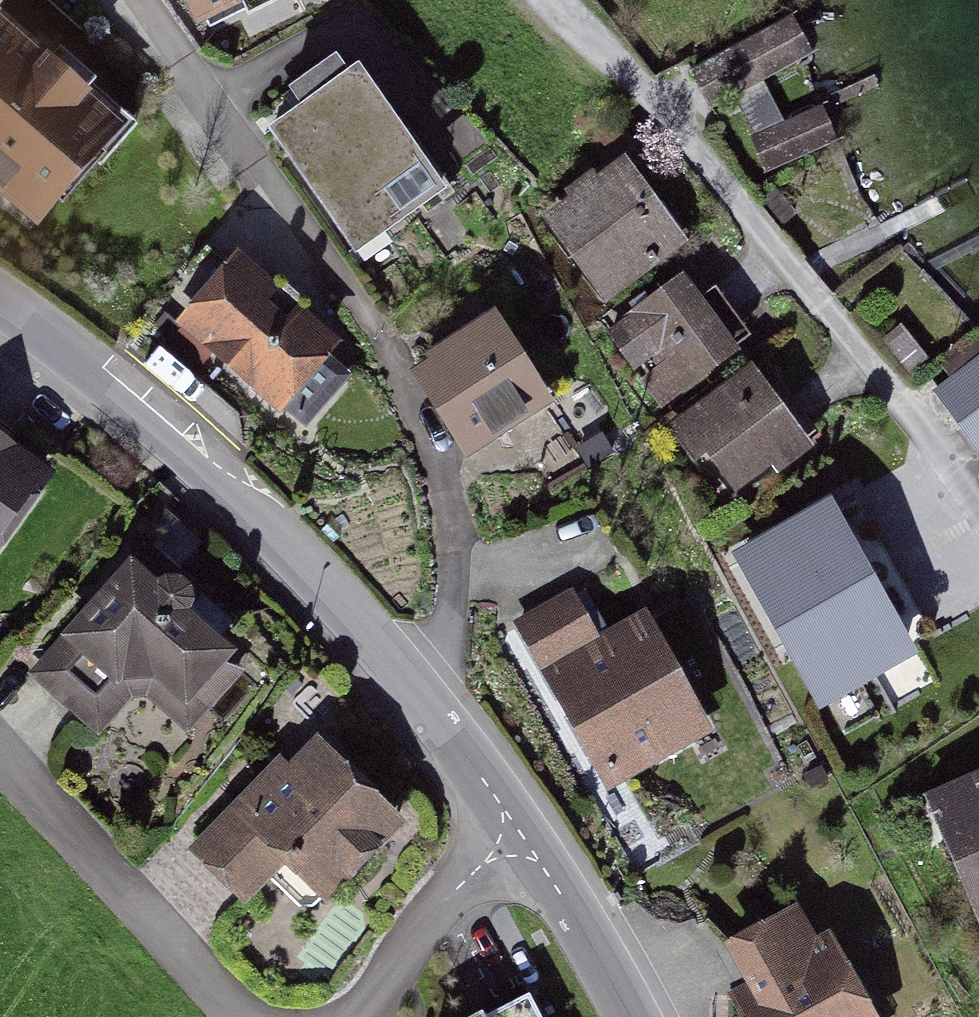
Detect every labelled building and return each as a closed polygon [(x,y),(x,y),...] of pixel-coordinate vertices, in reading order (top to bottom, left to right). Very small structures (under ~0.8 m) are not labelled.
[(201,13),(229,0),(195,0),(201,13)] [(785,17),(678,66),(698,109),(728,95),(766,178),(831,148),(812,107),(779,122),(759,79),(804,58),(785,17)] [(116,123),(0,26),(0,181),(40,214),(116,123)] [(426,192),(338,73),(257,132),(344,251),(426,192)] [(674,241),(612,165),(591,182),(580,168),(552,190),(560,199),(536,218),(602,299),(674,241)] [(238,264),(185,323),(280,408),(287,401),(301,413),(338,371),(324,359),(333,349),(238,264)] [(732,358),(675,277),(595,333),(653,414),(732,358)] [(460,472),(575,459),(479,309),(391,365),(460,472)] [(922,387),(977,458),(978,456),(978,343),(922,387)] [(804,447),(742,365),(659,427),(689,467),(700,458),(725,492),(758,468),(765,477),(804,447)] [(0,446),(0,534),(42,476),(0,446)] [(827,514),(746,559),(826,700),(907,654),(827,514)] [(227,660),(136,575),(43,675),(96,724),(139,678),(177,713),(227,660)] [(559,589),(499,622),(593,790),(697,733),(630,612),(585,637),(559,589)] [(393,823),(317,752),(293,778),(280,766),(201,851),(249,895),(285,855),(327,894),(393,823)] [(939,803),(978,898),(978,786),(939,803)] [(733,951),(750,984),(737,991),(751,1016),(866,1016),(829,945),(815,952),(797,917),(733,951)] [(484,1016),(528,1016),(519,999),(484,1016)]
